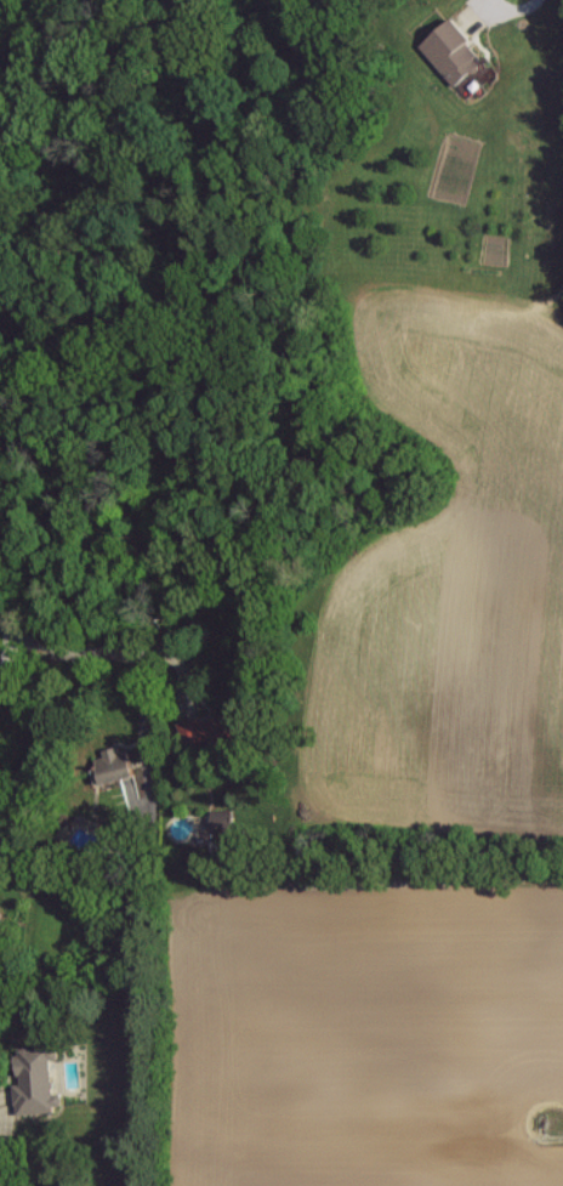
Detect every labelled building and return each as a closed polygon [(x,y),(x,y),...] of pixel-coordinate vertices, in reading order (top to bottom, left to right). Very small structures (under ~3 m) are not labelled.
[(483,63),(454,24),(420,49),(449,89),(483,63)] [(175,721),(201,711),(203,715),(214,711),(217,719),(237,711),(244,730),(233,734),(240,753),(214,762),(206,743),(186,751),(175,721)] [(104,750),(119,747),(121,757),(127,756),(132,773),(104,781),(99,762),(107,760),(104,750)] [(208,810),(208,826),(230,826),(230,810),(208,810)] [(16,1057),(24,1056),(23,1052),(50,1049),(59,1112),(11,1119),(6,1086),(19,1084),(16,1057)]
